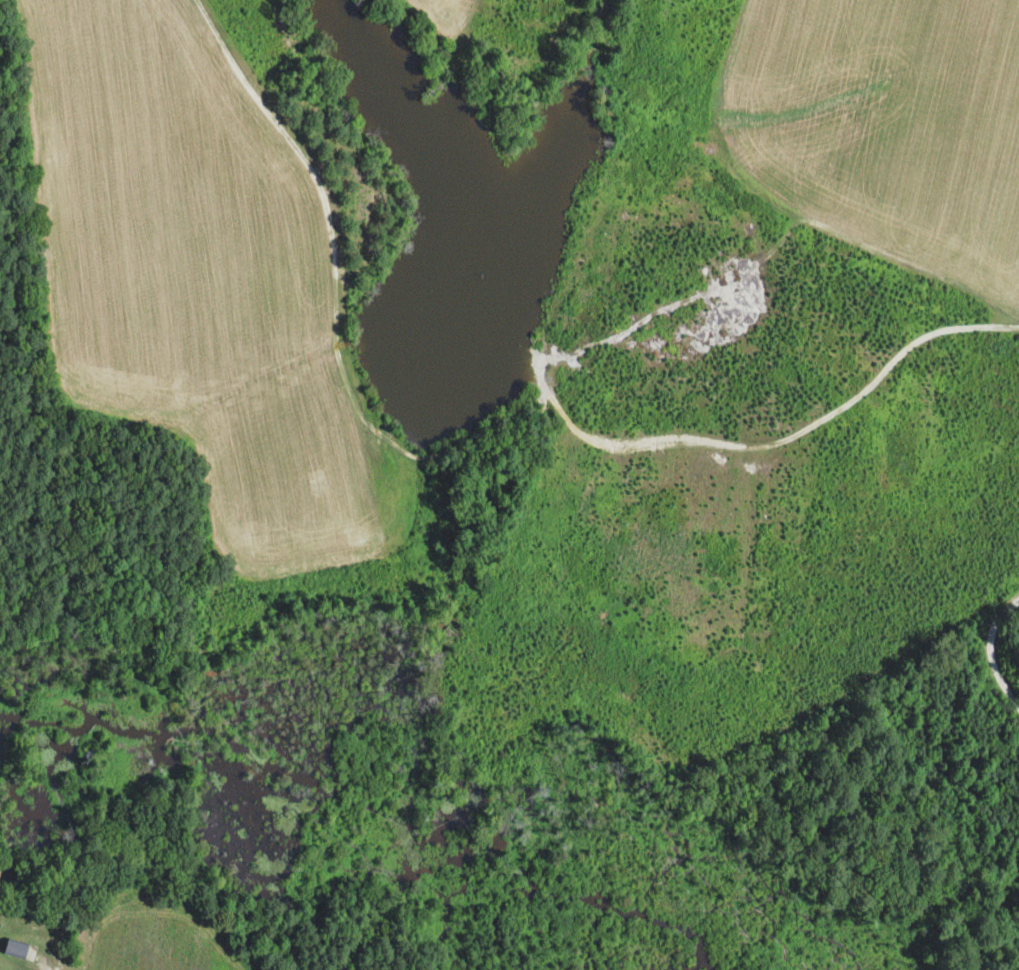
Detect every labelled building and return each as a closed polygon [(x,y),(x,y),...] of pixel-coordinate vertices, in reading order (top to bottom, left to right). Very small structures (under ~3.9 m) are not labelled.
[(6,937),(29,944),(25,959),(1,952),(6,937)]
